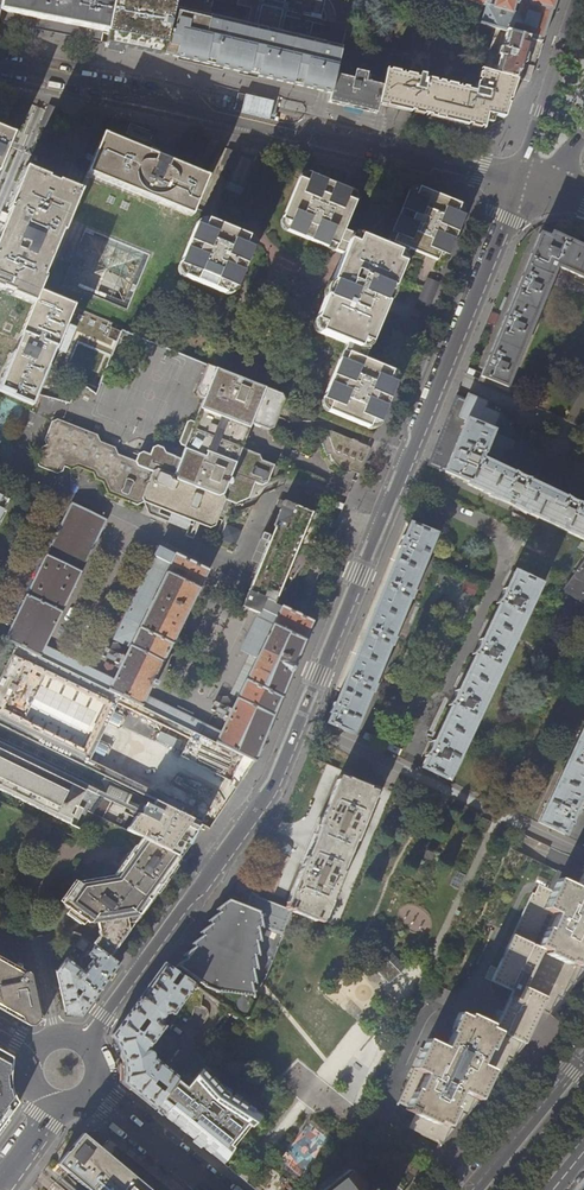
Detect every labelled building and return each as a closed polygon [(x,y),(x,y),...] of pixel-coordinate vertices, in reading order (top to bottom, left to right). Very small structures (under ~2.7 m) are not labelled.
[(0,9),(0,22),(24,27),(46,31),(66,35),(105,42),(113,0),(2,0),(0,9)] [(105,42),(134,48),(162,54),(173,9),(124,0),(113,0),(105,42)] [(162,54),(235,71),(275,80),(324,92),(331,93),(337,67),(341,49),(309,41),(315,18),(326,21),(327,19),(326,16),(325,11),(319,4),(314,0),(239,0),(237,6),(250,9),(246,26),(173,9),(162,54)] [(485,4),(479,24),(495,28),(529,38),(538,41),(541,42),(555,0),(519,0),(518,0),(469,0),(485,4)] [(523,60),(529,38),(495,28),(483,69),(517,78),(523,60)] [(526,80),(538,41),(529,38),(523,60),(517,78),(521,79),(526,80)] [(382,78),(337,67),(331,93),(329,102),(351,108),(374,114),(377,101),(382,78)] [(509,99),(517,78),(483,69),(483,70),(481,69),(480,72),(478,71),(477,77),(478,78),(477,81),(476,80),(474,89),(455,85),(456,83),(447,81),(447,83),(442,82),(443,80),(438,79),(438,81),(435,80),(435,78),(426,76),(425,78),(423,77),(424,73),(418,72),(417,76),(408,74),(408,72),(400,70),(399,72),(393,70),(393,69),(389,68),(389,69),(384,68),(382,78),(377,101),(463,122),(483,127),(486,113),(503,116),(504,113),(508,102),(506,101),(507,99),(509,99)] [(31,104),(19,99),(11,120),(22,124),(31,104)] [(48,104),(40,125),(51,130),(60,109),(48,104)] [(181,137),(159,128),(158,130),(154,140),(176,149),(181,137)] [(13,135),(0,129),(0,166),(13,135)] [(87,173),(191,215),(208,177),(105,136),(103,135),(87,173)] [(240,154),(229,149),(222,165),(233,170),(240,154)] [(33,406),(40,389),(49,368),(48,367),(55,350),(56,351),(74,307),(39,293),(44,278),(43,278),(61,232),(63,233),(80,192),(57,183),(56,185),(47,181),(48,179),(26,170),(9,211),(10,212),(0,236),(0,290),(1,291),(2,289),(12,293),(11,295),(33,304),(20,336),(21,337),(15,353),(13,352),(0,385),(0,392),(33,406)] [(348,171),(343,182),(359,189),(364,178),(348,171)] [(327,410),(368,427),(371,420),(378,423),(395,383),(387,379),(391,372),(362,360),(365,351),(404,256),(408,247),(437,259),(440,252),(448,255),(465,215),(457,211),(459,205),(438,196),(419,188),(416,195),(408,192),(385,248),(351,234),(342,231),(354,202),(347,198),(350,191),(309,174),(306,182),(298,179),(282,219),(289,222),(286,230),(343,253),(315,321),(322,325),(319,332),(346,343),(323,399),(330,403),(327,410)] [(184,276),(225,293),(228,286),(235,288),(252,248),(244,245),(247,238),(206,221),(203,228),(196,225),(179,265),(187,268),(184,276)] [(583,281),(583,249),(580,248),(550,234),(548,239),(539,234),(528,260),(513,297),(499,331),(485,366),(480,376),(506,388),(555,268),(583,281)] [(439,282),(427,277),(417,302),(428,307),(439,282)] [(422,324),(410,319),(399,345),(411,350),(422,324)] [(144,502),(209,524),(214,522),(223,498),(236,503),(249,498),(255,483),(262,485),(267,483),(275,465),(262,460),(259,454),(241,447),(250,424),(267,431),(273,428),(285,396),(206,365),(196,392),(198,397),(204,399),(195,421),(190,420),(187,421),(179,441),(181,445),(185,446),(181,458),(175,456),(166,452),(163,447),(157,445),(152,447),(150,454),(143,451),(138,453),(135,461),(118,454),(115,447),(100,441),(97,435),(57,419),(51,421),(43,441),(46,445),(41,447),(36,461),(38,467),(57,474),(63,471),(64,467),(71,470),(78,467),(93,473),(95,479),(102,482),(108,494),(137,505),(144,502)] [(392,372),(391,372),(387,379),(395,383),(395,382),(396,380),(396,379),(395,377),(395,376),(394,375),(393,373),(392,372)] [(526,482),(526,481),(512,475),(480,461),(483,455),(482,455),(499,414),(483,408),(485,402),(468,394),(465,400),(456,396),(428,465),(467,483),(466,486),(487,496),(487,497),(497,501),(512,508),(523,514),(524,513),(583,541),(583,509),(578,507),(578,506),(564,499),(564,500),(526,482)] [(371,420),(368,427),(369,428),(371,428),(372,428),(374,427),(375,427),(377,426),(378,424),(378,423),(371,420)] [(330,430),(327,436),(334,449),(329,451),(331,457),(333,462),(335,464),(337,467),(340,469),(343,471),(349,474),(351,472),(359,475),(364,464),(369,451),(369,448),(368,447),(330,430)] [(0,619),(0,635),(20,645),(123,696),(193,731),(255,761),(261,745),(262,742),(312,621),(303,616),(283,606),(282,607),(274,603),(284,581),(302,537),(312,512),(285,501),(249,589),(212,571),(209,578),(241,594),(241,592),(247,595),(243,606),(259,613),(241,650),(257,658),(221,733),(191,718),(193,713),(177,705),(175,710),(146,695),(151,685),(155,687),(158,682),(153,680),(208,569),(160,546),(114,638),(130,646),(114,679),(48,647),(50,644),(47,642),(106,521),(71,503),(12,625),(0,619)] [(327,723),(353,733),(370,692),(373,693),(376,685),(373,684),(389,645),(392,646),(395,638),(393,637),(409,599),(411,600),(415,592),(412,590),(435,535),(404,521),(401,528),(372,599),(351,651),(335,689),(341,691),(336,704),(333,703),(329,713),(331,713),(327,723)] [(226,524),(221,538),(237,543),(242,529),(226,524)] [(561,590),(567,596),(571,598),(576,602),(582,605),(583,606),(583,559),(561,590)] [(447,779),(539,584),(513,572),(504,591),(503,591),(497,605),(498,605),(481,641),(480,640),(473,655),(474,655),(457,692),(456,692),(449,706),(450,706),(433,743),(431,742),(425,756),(426,757),(422,767),(447,779)] [(20,645),(0,685),(0,724),(88,767),(123,696),(20,645)] [(564,834),(569,823),(571,824),(577,810),(576,809),(583,792),(583,723),(538,822),(564,834)] [(0,724),(0,792),(77,831),(86,812),(91,814),(101,799),(151,823),(164,804),(88,767),(0,724)] [(255,761),(193,731),(183,755),(239,785),(255,761)] [(326,918),(376,796),(376,795),(377,791),(371,789),(371,786),(348,777),(347,779),(341,776),(339,781),(338,781),(287,903),(286,907),(293,911),(293,913),(294,913),(295,914),(315,922),(316,921),(323,923),(325,918),(326,918)] [(187,847),(203,824),(164,804),(151,823),(141,838),(180,857),(187,847)] [(100,936),(93,946),(94,946),(109,957),(161,883),(180,857),(141,838),(110,883),(103,878),(98,885),(91,880),(85,888),(78,883),(62,904),(70,910),(67,914),(83,925),(86,921),(89,923),(98,922),(100,936)] [(582,876),(576,887),(558,879),(549,900),(532,892),(496,967),(490,964),(485,978),(512,991),(494,1028),(490,1026),(491,1024),(468,1014),(467,1016),(459,1012),(453,1023),(456,1024),(445,1047),(427,1039),(397,1102),(408,1107),(406,1110),(416,1114),(409,1128),(443,1144),(457,1126),(478,1101),(490,1086),(501,1073),(520,1050),(525,1044),(541,1010),(549,1014),(558,1003),(583,971),(583,877),(582,876)] [(266,978),(294,913),(293,913),(251,895),(247,907),(230,900),(216,909),(219,913),(207,921),(211,925),(205,928),(199,932),(202,936),(191,944),(193,948),(183,955),(185,959),(181,961),(176,965),(205,987),(205,988),(220,993),(220,992),(254,996),(254,999),(256,998),(253,987),(255,986),(257,986),(260,984),(263,982),(265,980),(266,978)] [(84,951),(91,943),(83,937),(77,945),(84,951)] [(98,993),(119,964),(109,957),(94,946),(90,952),(88,950),(83,957),(85,959),(83,962),(88,966),(85,970),(85,972),(84,972),(88,975),(83,982),(98,993)] [(81,1016),(98,993),(83,982),(88,975),(84,972),(85,972),(74,964),(75,963),(74,959),(68,955),(56,972),(65,1015),(73,1015),(81,1016)] [(36,990),(34,991),(30,976),(29,974),(28,973),(0,957),(0,1005),(5,1008),(3,1011),(31,1027),(35,1024),(39,1022),(43,1020),(36,990)] [(116,1042),(118,1047),(121,1055),(123,1060),(124,1065),(124,1071),(124,1076),(124,1082),(135,1091),(156,1109),(179,1076),(153,1056),(154,1054),(153,1053),(152,1051),(150,1050),(148,1050),(164,1028),(163,1028),(165,1026),(161,1023),(161,1018),(163,1017),(164,1016),(164,1014),(170,1013),(173,1015),(175,1013),(195,985),(182,976),(174,986),(169,982),(177,972),(164,963),(111,1035),(116,1042)] [(12,1112),(19,1103),(17,1100),(15,1096),(13,1092),(12,1085),(11,1080),(11,1074),(11,1069),(12,1063),(14,1058),(0,1050),(0,1129),(12,1112)] [(184,1070),(179,1076),(156,1109),(176,1125),(212,1154),(217,1158),(242,1128),(243,1129),(257,1110),(214,1082),(201,1068),(193,1078),(184,1070)] [(289,1148),(307,1165),(330,1141),(312,1124),(289,1148)] [(147,1187),(114,1159),(83,1133),(69,1149),(57,1163),(89,1189),(151,1189),(147,1187)] [(357,1166),(351,1171),(327,1189),(386,1189),(357,1166)] [(351,1171),(348,1169),(322,1189),(327,1189),(351,1171)]
